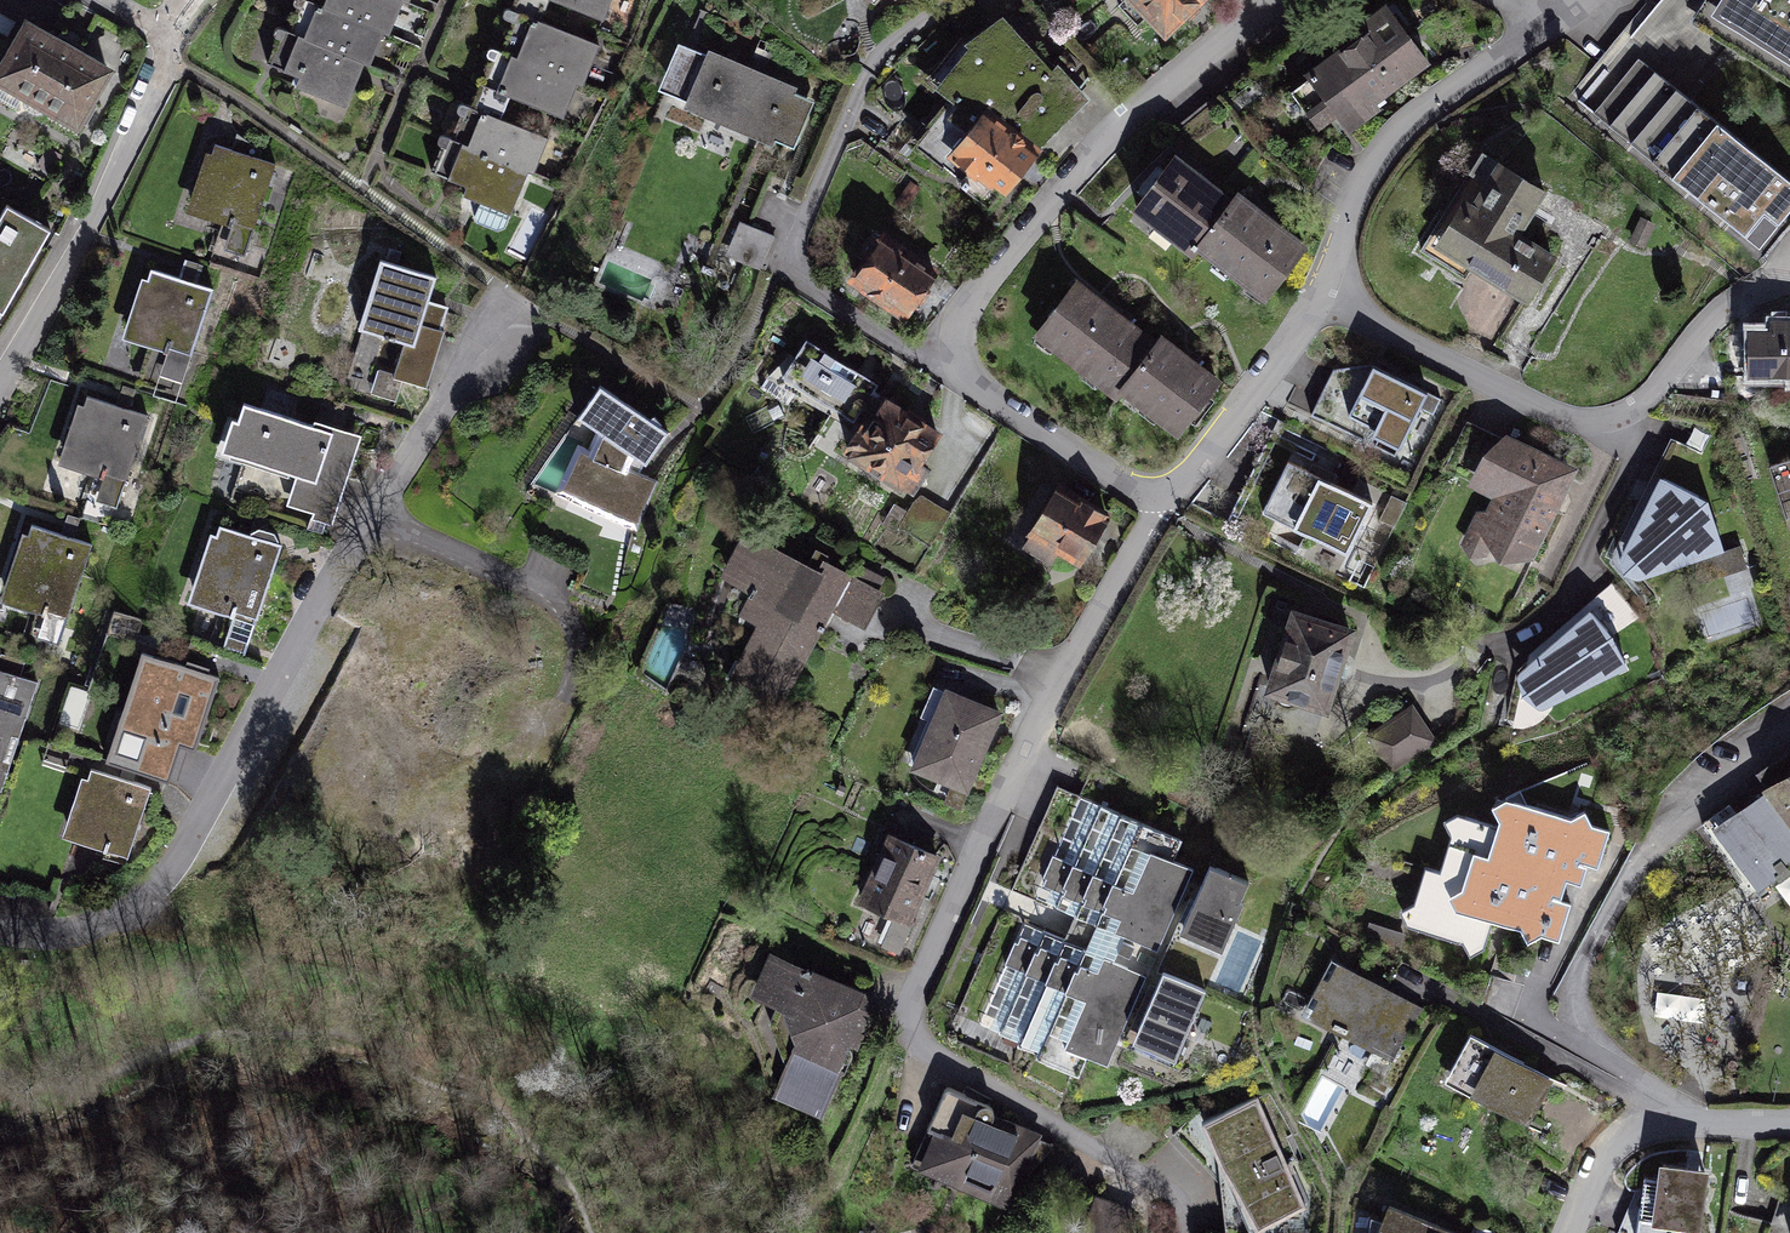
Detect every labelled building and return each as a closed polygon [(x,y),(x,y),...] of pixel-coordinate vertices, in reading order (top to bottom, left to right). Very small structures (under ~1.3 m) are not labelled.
[(321,7),(314,4),(300,39),(292,36),(277,76),(297,83),(293,92),(344,111),(361,66),(371,70),(386,32),(394,36),(408,0),(324,0),(321,7)] [(609,25),(619,0),(544,0),(609,25)] [(870,9),(876,0),(858,0),(870,9)] [(1115,7),(1164,55),(1219,0),(1122,0),(1115,7)] [(1691,29),(1789,85),(1789,0),(1707,0),(1691,29)] [(0,57),(0,79),(81,124),(117,59),(27,9),(0,57)] [(1389,19),(1307,86),(1349,139),(1432,72),(1389,19)] [(605,56),(534,31),(521,68),(512,65),(500,99),(571,125),(583,91),(591,94),(605,56)] [(821,106),(678,49),(657,103),(799,160),(821,106)] [(1645,66),(1598,121),(1764,262),(1789,231),(1789,189),(1645,66)] [(1039,159),(981,114),(944,162),(1002,207),(1039,159)] [(554,149),(479,120),(467,152),(457,153),(443,188),(517,216),(532,175),(543,179),(554,149)] [(275,165),(208,144),(189,204),(234,218),(226,242),(249,249),(275,165)] [(1177,162),(1131,220),(1185,262),(1192,253),(1265,310),(1312,250),(1239,193),(1231,203),(1177,162)] [(1538,204),(1490,177),(1470,211),(1459,205),(1429,258),(1525,311),(1549,269),(1513,249),(1538,204)] [(8,210),(0,208),(0,323),(4,317),(5,306),(7,307),(56,223),(13,201),(8,210)] [(776,234),(738,220),(725,252),(763,267),(776,234)] [(938,279),(882,240),(844,292),(900,332),(938,279)] [(431,273),(377,259),(362,315),(410,328),(399,372),(430,380),(451,304),(425,297),(431,273)] [(215,285),(143,263),(122,332),(170,347),(162,375),(185,382),(215,285)] [(1156,354),(1074,292),(1034,345),(1119,409),(1124,403),(1177,442),(1218,387),(1163,345),(1156,354)] [(1745,327),(1744,382),(1789,383),(1789,328),(1745,327)] [(871,380),(812,345),(791,382),(850,416),(871,380)] [(138,379),(156,383),(162,356),(145,352),(138,379)] [(1424,406),(1359,375),(1337,422),(1401,453),(1424,406)] [(147,415),(76,393),(55,460),(104,475),(97,498),(119,505),(147,415)] [(672,440),(597,396),(575,428),(603,441),(593,457),(578,455),(557,499),(645,529),(666,486),(625,471),(630,459),(649,467),(672,440)] [(360,436),(237,398),(220,451),(296,475),(289,495),(324,506),(319,520),(332,524),(360,436)] [(939,441),(879,404),(845,460),(895,491),(911,466),(920,471),(939,441)] [(1579,474),(1502,443),(1476,462),(1467,490),(1495,501),(1489,521),(1475,521),(1461,552),(1533,578),(1579,474)] [(1376,508),(1289,468),(1264,521),(1351,562),(1376,508)] [(1777,480),(1789,517),(1789,475),(1777,480)] [(1710,507),(1661,487),(1617,565),(1621,576),(1634,587),(1726,554),(1710,507)] [(1111,534),(1054,494),(1025,535),(1082,575),(1111,534)] [(284,545),(213,522),(189,595),(241,612),(232,639),(251,645),(284,545)] [(98,553),(29,535),(10,604),(53,615),(47,635),(74,642),(98,553)] [(820,577),(748,538),(724,582),(752,597),(743,615),(757,628),(719,699),(777,730),(835,621),(865,637),(893,583),(834,551),(820,577)] [(1347,636),(1296,615),(1264,690),(1315,711),(1347,636)] [(1627,658),(1593,615),(1533,662),(1560,701),(1627,658)] [(216,673),(141,648),(107,752),(165,771),(176,739),(192,744),(216,673)] [(0,670),(0,789),(2,790),(38,682),(0,670)] [(1004,721),(939,698),(912,771),(956,787),(951,803),(971,810),(1004,721)] [(1422,716),(1371,744),(1396,791),(1448,763),(1422,716)] [(151,785),(85,763),(62,832),(128,854),(151,785)] [(1780,777),(1714,826),(1776,908),(1789,898),(1789,899),(1789,769),(1780,777)] [(1187,846),(1065,792),(1026,882),(1165,943),(1193,878),(1176,870),(1187,846)] [(1537,813),(1526,800),(1491,813),(1499,828),(1461,821),(1448,827),(1457,840),(1448,874),(1431,871),(1425,918),(1472,933),(1487,926),(1529,935),(1536,947),(1548,940),(1569,947),(1592,873),(1603,875),(1612,840),(1600,835),(1592,817),(1581,826),(1537,813)] [(946,866),(893,842),(864,909),(917,932),(946,866)] [(1250,890),(1208,873),(1180,942),(1222,959),(1250,890)] [(1150,974),(1031,928),(990,1032),(1109,1079),(1150,974)] [(867,1002),(768,968),(753,1005),(783,1018),(795,1056),(780,1099),(832,1120),(850,1055),(878,1033),(867,1002)] [(1425,1019),(1334,969),(1306,1021),(1397,1071),(1425,1019)] [(1203,999),(1160,981),(1132,1050),(1175,1068),(1203,999)] [(1554,1085),(1468,1042),(1444,1089),(1530,1132),(1554,1085)] [(941,1090),(910,1163),(1012,1207),(1043,1134),(941,1090)] [(1264,1103),(1200,1128),(1261,1230),(1311,1211),(1264,1103)] [(1650,1172),(1641,1232),(1695,1232),(1703,1180),(1650,1172)] [(1381,1216),(1375,1232),(1427,1232),(1381,1216)]
